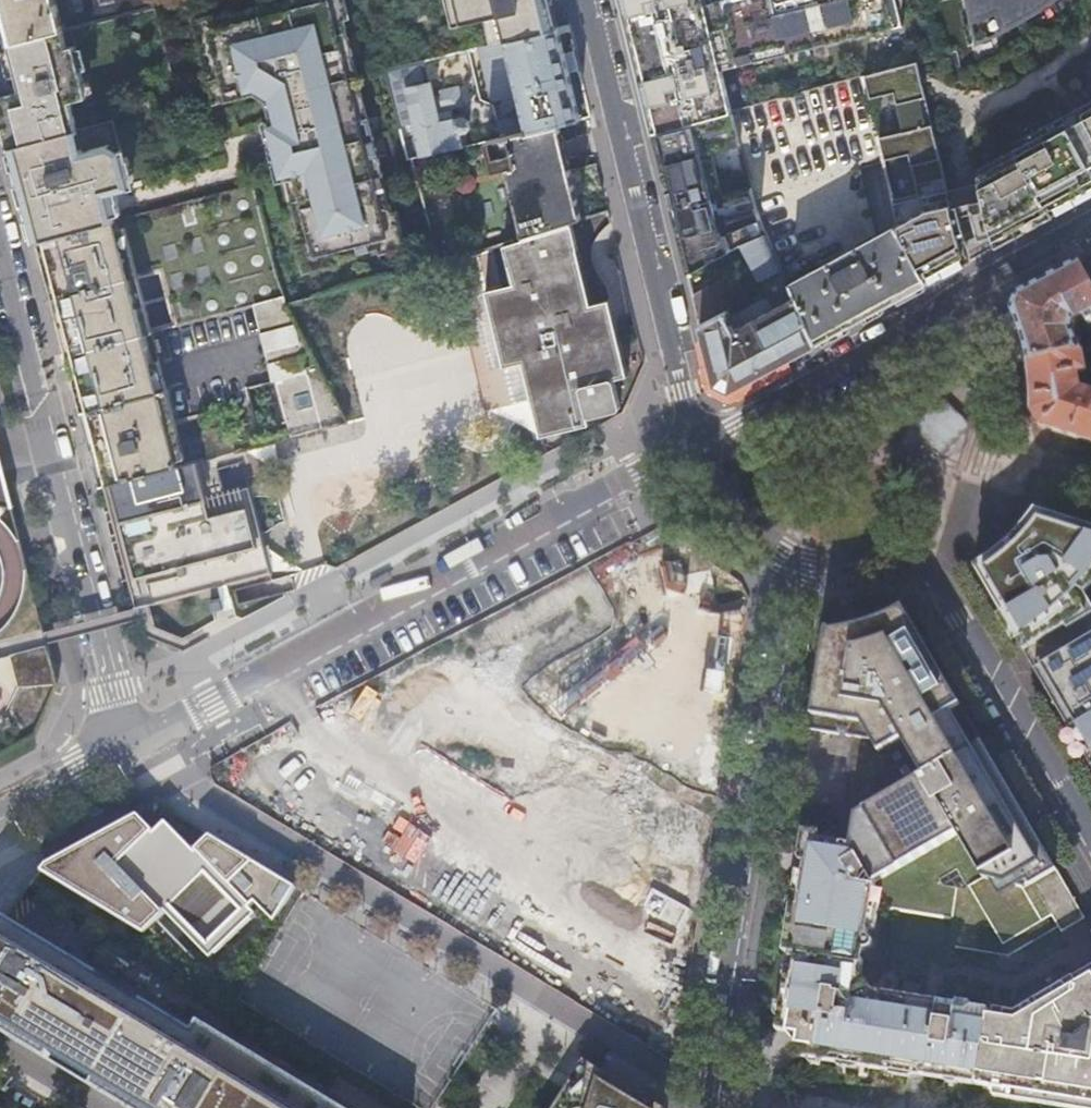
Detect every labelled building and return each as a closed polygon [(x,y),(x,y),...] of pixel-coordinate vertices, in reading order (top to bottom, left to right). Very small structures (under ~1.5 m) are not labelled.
[(60,33),(154,8),(153,4),(151,4),(150,0),(0,0),(0,49),(60,33)] [(391,214),(389,207),(384,208),(381,194),(378,180),(382,178),(373,138),(368,118),(364,119),(354,79),(359,78),(346,22),(352,21),(347,0),(298,0),(299,2),(274,8),(273,5),(219,18),(213,19),(212,13),(192,18),(201,57),(207,56),(209,66),(203,67),(212,107),(234,101),(233,96),(237,95),(253,91),(269,100),(274,122),(259,126),(274,188),(289,185),(293,204),(289,205),(297,238),(291,240),(300,279),(338,271),(337,265),(345,263),(345,259),(368,254),(369,257),(377,256),(378,261),(406,255),(396,212),(391,214)] [(453,26),(482,19),(488,45),(556,29),(550,3),(552,0),(447,0),(453,26)] [(706,4),(705,0),(619,0),(652,134),(731,113),(719,70),(892,27),(890,16),(899,14),(895,0),(721,0),(706,4)] [(976,42),(1008,27),(1033,13),(1052,0),(967,0),(976,42)] [(527,131),(559,124),(578,119),(565,68),(556,29),(488,45),(477,48),(489,97),(517,90),(527,131)] [(6,147),(7,149),(76,131),(70,111),(49,116),(47,109),(85,98),(84,93),(92,91),(89,80),(81,82),(78,71),(87,69),(82,49),(73,51),(72,47),(64,49),(60,33),(0,49),(0,143),(0,145),(5,148),(6,147)] [(456,86),(439,90),(440,95),(431,97),(422,61),(387,70),(401,128),(417,124),(424,157),(462,149),(457,131),(464,129),(468,125),(468,121),(462,118),(454,120),(451,107),(461,105),(456,86)] [(899,234),(926,281),(928,284),(951,271),(964,264),(915,63),(861,77),(897,225),(899,234)] [(143,113),(150,112),(146,97),(139,99),(143,113)] [(1078,108),(1079,110),(1090,132),(1090,101),(1078,108)] [(1062,119),(1089,167),(1090,166),(1090,132),(1079,110),(1062,119)] [(731,113),(652,134),(670,205),(687,274),(742,246),(768,233),(757,207),(751,187),(722,195),(711,153),(740,145),(731,113)] [(515,117),(496,121),(500,138),(519,133),(515,117)] [(976,239),(990,236),(993,248),(1090,194),(1090,172),(1089,167),(1062,119),(1061,117),(1010,145),(1013,150),(975,170),(978,184),(964,187),(976,239)] [(130,156),(121,158),(111,122),(76,131),(7,149),(8,154),(6,155),(22,217),(28,240),(30,239),(32,244),(38,243),(113,223),(106,196),(129,190),(127,182),(136,180),(130,156)] [(198,122),(180,126),(183,138),(201,133),(198,122)] [(562,138),(559,124),(527,131),(519,133),(500,138),(486,141),(493,172),(506,170),(524,238),(571,223),(582,220),(576,196),(603,190),(597,163),(570,170),(562,138)] [(186,212),(184,204),(147,214),(150,222),(186,212)] [(113,223),(38,243),(71,369),(88,435),(101,487),(103,487),(182,466),(181,459),(190,457),(165,359),(155,361),(149,334),(158,332),(131,226),(121,229),(119,221),(113,223)] [(579,255),(571,223),(524,238),(504,244),(513,282),(485,288),(503,365),(521,360),(530,397),(540,434),(589,422),(588,415),(620,407),(613,377),(627,373),(623,357),(609,297),(590,302),(579,255)] [(926,281),(899,234),(897,225),(789,284),(814,342),(854,320),(926,281)] [(789,284),(768,233),(742,246),(765,299),(737,314),(728,310),(720,281),(692,295),(695,310),(703,345),(714,383),(722,388),(729,392),(815,345),(814,342),(789,284)] [(504,244),(449,261),(484,409),(530,397),(521,360),(503,365),(485,288),(513,282),(504,244)] [(1043,284),(1041,280),(1012,297),(1008,306),(1003,316),(996,319),(1004,337),(1017,331),(1021,345),(1026,364),(1069,355),(1080,353),(1072,332),(1076,322),(1082,319),(1086,325),(1090,322),(1090,289),(1078,264),(1067,270),(1043,284)] [(346,423),(309,353),(284,302),(281,296),(254,304),(270,363),(290,438),(346,423)] [(1082,364),(1087,363),(1088,366),(1090,365),(1090,350),(1080,353),(1082,364)] [(1026,364),(1030,389),(1030,410),(1029,416),(1039,429),(1090,445),(1090,396),(1079,393),(1075,376),(1084,373),(1082,364),(1080,353),(1069,355),(1026,364)] [(182,466),(103,487),(116,535),(130,589),(134,602),(268,566),(247,488),(223,494),(214,458),(182,466)] [(10,504),(0,465),(0,502),(10,504)] [(1031,514),(1030,516),(1024,525),(1008,542),(989,558),(974,567),(974,570),(977,575),(976,577),(1020,652),(1063,627),(1065,631),(1090,616),(1090,610),(1083,596),(1090,588),(1090,586),(1090,530),(1033,512),(1031,514)] [(1082,919),(967,722),(901,609),(885,617),(860,626),(842,631),(823,633),(818,665),(823,666),(822,673),(817,672),(807,732),(817,734),(837,737),(838,731),(844,732),(843,738),(850,739),(836,826),(871,885),(954,836),(980,879),(987,881),(997,899),(1016,888),(1019,889),(1039,923),(1049,917),(1059,933),(1082,919)] [(1031,671),(1090,773),(1090,636),(1031,671)] [(47,645),(0,657),(0,752),(36,733),(57,684),(47,645)] [(859,968),(860,966),(862,951),(864,951),(867,950),(869,947),(870,945),(870,944),(870,943),(868,939),(864,938),(865,931),(869,932),(872,929),(874,919),(868,918),(869,907),(876,908),(878,897),(876,893),(871,893),(872,887),(871,885),(836,826),(817,838),(817,835),(800,832),(797,849),(790,894),(791,896),(796,897),(794,908),(790,907),(788,909),(786,921),(783,938),(781,954),(784,954),(780,977),(783,980),(779,1006),(773,1005),(772,1017),(776,1023),(774,1034),(785,1035),(790,1042),(793,1047),(792,1058),(803,1060),(807,1066),(816,1068),(817,1062),(833,1065),(836,1069),(853,1071),(857,1069),(872,1071),(878,1072),(882,1078),(890,1079),(891,1074),(941,1082),(975,1087),(989,1090),(991,1090),(991,1088),(1027,1094),(1027,1096),(1090,1106),(1090,966),(1012,1013),(1002,1011),(1001,1019),(986,1017),(987,1011),(971,1008),(968,1005),(954,1002),(954,1005),(935,1003),(935,1008),(921,1006),(905,1003),(904,1003),(905,998),(878,993),(871,992),(858,974),(859,968)] [(72,857),(26,887),(130,950),(150,930),(195,975),(246,925),(258,958),(297,899),(195,850),(179,866),(150,837),(137,848),(122,830),(72,857)] [(0,921),(0,1035),(122,1107),(338,1107),(211,1032),(197,1024),(192,1032),(2,918),(0,921)] [(1006,958),(991,955),(991,957),(993,963),(996,967),(1000,970),(1006,971),(1012,970),(1017,967),(1020,962),(1021,956),(1019,950),(1006,958)] [(597,1071),(585,1090),(569,1081),(552,1107),(659,1107),(597,1071)]
